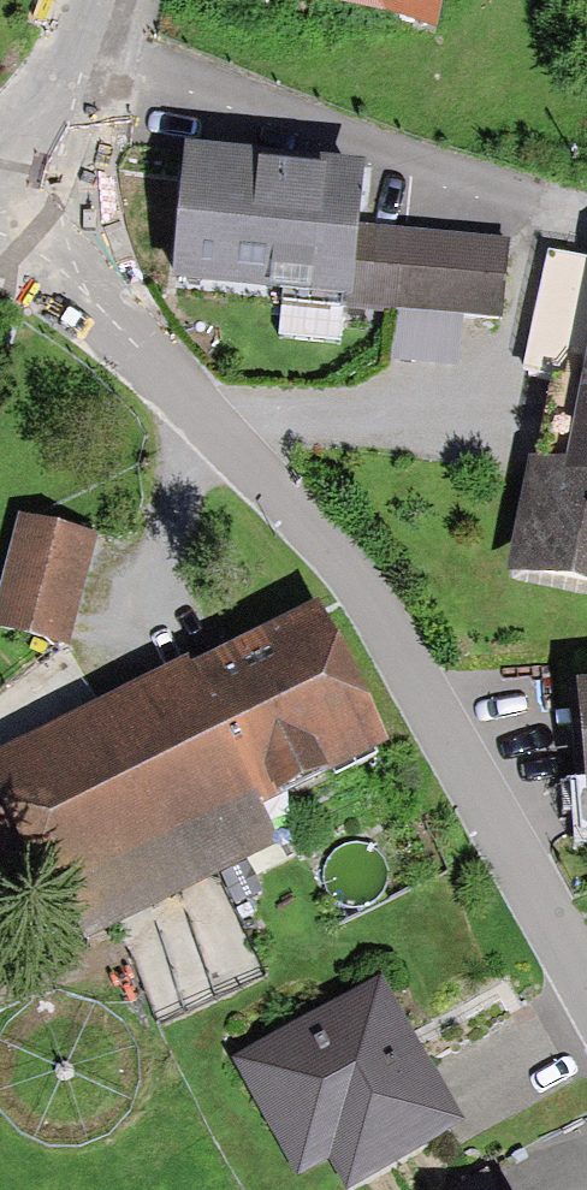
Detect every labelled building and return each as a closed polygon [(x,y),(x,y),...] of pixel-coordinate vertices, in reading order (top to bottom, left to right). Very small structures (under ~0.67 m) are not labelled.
[(287,9),(417,39),(426,0),(290,0),(287,9)] [(192,168),(182,273),(347,290),(353,231),(357,185),(192,168)] [(347,290),(345,305),(502,321),(510,247),(353,231),(347,290)] [(554,258),(528,379),(565,387),(527,570),(586,582),(586,265),(554,258)] [(64,680),(89,578),(8,558),(0,591),(0,664),(64,680)] [(250,797),(367,740),(312,628),(196,685),(205,703),(162,724),(146,692),(0,763),(0,771),(81,937),(246,856),(223,810),(250,797)] [(577,677),(584,789),(586,788),(586,676),(577,677)] [(449,1124),(376,997),(248,1069),(296,1154),(327,1137),(352,1179),(449,1124)]
